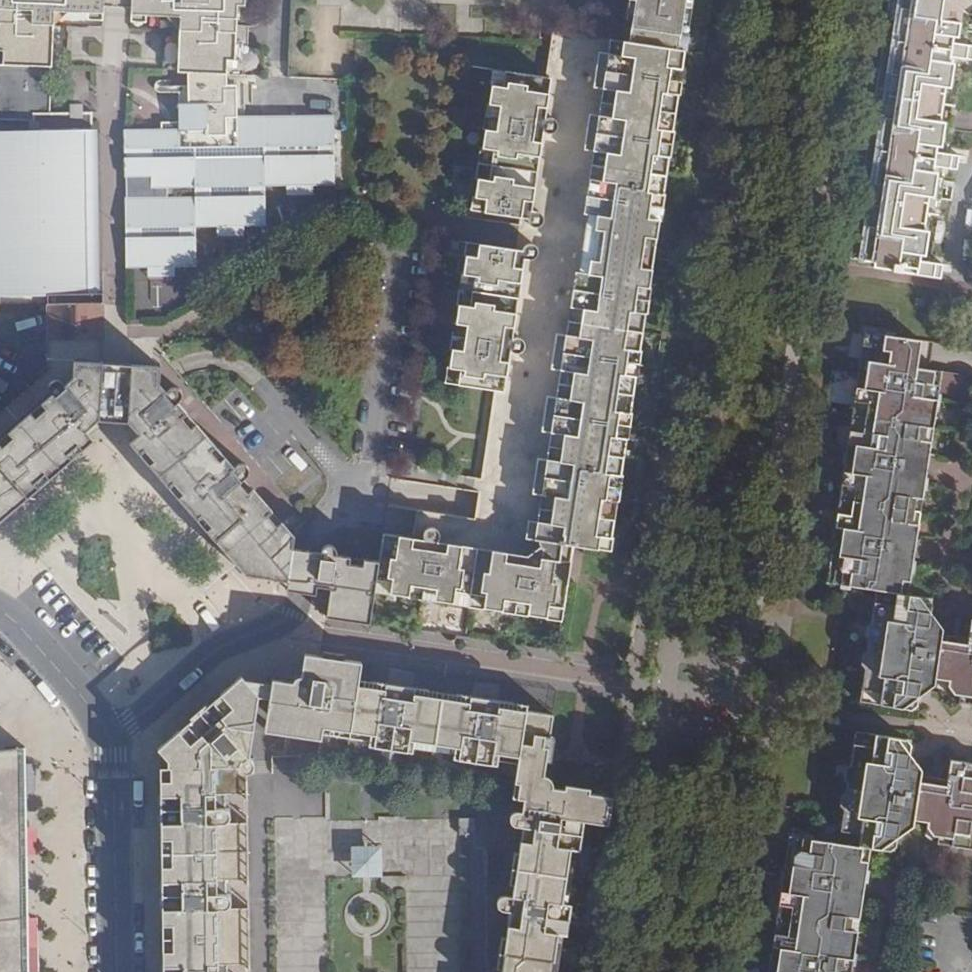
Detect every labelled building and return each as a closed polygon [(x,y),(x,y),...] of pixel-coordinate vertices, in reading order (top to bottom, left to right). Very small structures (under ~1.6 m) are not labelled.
[(0,51),(0,60),(0,64),(56,64),(53,13),(101,15),(101,6),(117,7),(129,7),(129,16),(176,19),(174,74),(184,74),(228,74),(261,78),(262,49),(235,47),(236,7),(241,7),(242,0),(0,0),(0,51)] [(625,2),(634,3),(630,27),(628,27),(626,42),(675,50),(678,35),(685,36),(691,0),(625,0),(625,2)] [(880,55),(854,228),(849,258),(873,262),(872,270),(937,279),(939,264),(916,261),(918,253),(922,254),(926,228),(916,226),(920,198),(930,199),(935,168),(953,171),(955,155),(937,153),(941,120),(932,119),(936,88),(946,89),(950,58),(969,61),(971,44),(953,42),(957,12),(971,2),(971,0),(888,0),(880,55)] [(679,71),(682,51),(675,50),(626,42),(609,40),(607,54),(597,52),(592,88),(602,89),(597,115),(588,114),(583,150),(592,151),(583,214),(594,216),(592,232),(602,233),(598,259),(589,258),(587,275),(574,274),(565,336),(555,335),(550,369),(559,370),(555,399),(546,398),(541,431),(550,432),(545,463),(536,462),(531,494),(540,495),(536,524),(527,522),(524,540),(533,542),(531,557),(436,543),(436,540),(436,537),(435,534),(434,533),(432,532),(429,531),(428,532),(425,532),(423,534),(422,537),(422,541),(411,540),(384,536),(380,563),(378,576),(375,594),(560,622),(571,547),(595,551),(597,537),(609,539),(614,501),(603,500),(607,473),(618,475),(624,439),(613,437),(617,413),(627,415),(633,379),(623,377),(627,348),(637,351),(643,313),(633,311),(637,285),(647,287),(650,267),(640,266),(644,238),(654,240),(657,220),(647,218),(650,195),(661,196),(667,155),(657,153),(660,131),(671,133),(677,93),(666,91),(670,70),(679,71)] [(0,136),(0,295),(44,294),(44,307),(104,307),(104,294),(96,294),(97,109),(56,109),(56,64),(0,64),(0,119),(34,119),(34,136),(0,136)] [(550,77),(545,77),(493,69),(472,211),(518,218),(525,220),(526,222),(527,225),(529,227),(532,227),(535,226),(536,225),(537,223),(539,221),(538,218),(537,215),(533,214),(531,210),(540,145),(542,133),(547,134),(550,133),(553,131),(555,126),(555,123),(553,120),(551,117),(545,115),(550,77)] [(228,84),(228,74),(184,74),(184,107),(180,107),(181,122),(181,135),(162,135),(162,131),(127,132),(128,267),(146,267),(172,267),(198,267),(198,227),(214,227),(244,227),(266,226),(266,187),(287,187),(312,187),(337,186),(336,112),(241,113),(240,84),(228,84)] [(181,135),(181,122),(163,122),(162,131),(162,135),(181,135)] [(313,196),(312,187),(287,187),(288,197),(313,196)] [(244,237),(244,227),(214,227),(214,238),(244,237)] [(446,384),(492,391),(503,392),(509,352),(513,353),(515,353),(519,351),(520,348),(520,346),(520,344),(519,342),(517,340),(514,339),(510,340),(521,268),(523,260),(526,261),(528,261),(531,259),(532,257),(534,254),(533,251),(531,250),(531,248),(528,247),(526,247),(524,247),(523,248),(521,250),(520,253),(513,252),(467,245),(446,384)] [(172,267),(146,267),(146,276),(173,276),(172,267)] [(971,705),(971,621),(967,620),(964,644),(937,640),(939,627),(919,595),(905,593),(938,371),(928,369),(931,346),(862,336),(826,582),(875,589),(870,622),(865,624),(863,637),(867,641),(866,653),(863,653),(861,652),(859,665),(864,670),(859,702),(914,709),(916,698),(919,697),(920,682),(930,684),(931,678),(947,680),(946,687),(949,693),(957,695),(956,703),(958,703),(971,705)] [(371,624),(375,594),(378,576),(380,563),(360,561),(359,567),(346,566),(348,558),(333,556),(333,553),(333,550),(332,548),(331,547),(329,545),(326,545),(324,545),(323,546),(322,547),(321,548),(320,552),(306,549),(291,547),(292,539),(278,522),(272,527),(265,519),(270,514),(250,490),(244,494),(236,484),(244,478),(246,476),(246,472),(244,469),(243,467),(241,466),(239,466),(237,466),(232,469),(221,458),(216,462),(209,454),(214,449),(203,436),(192,424),(187,429),(181,420),(185,415),(175,403),(178,400),(180,398),(180,396),(180,394),(180,392),(178,391),(177,390),(176,389),(174,389),(171,388),(169,390),(166,393),(157,383),(158,368),(148,367),(117,365),(102,364),(74,362),(73,379),(70,382),(66,378),(58,385),(55,383),(52,380),(48,380),(43,383),(43,387),(43,390),(47,395),(35,405),(39,410),(30,418),(27,413),(3,434),(6,439),(0,445),(0,525),(90,444),(82,434),(97,421),(114,423),(126,424),(136,437),(130,443),(140,455),(144,451),(154,462),(149,465),(167,485),(171,481),(182,494),(178,497),(190,512),(197,520),(202,515),(212,527),(207,531),(247,576),(286,583),(285,590),(290,591),(299,592),(313,595),(314,587),(328,588),(324,617),(371,624)] [(608,797),(587,794),(562,790),(550,789),(543,788),(545,776),(541,772),(550,716),(540,714),(521,712),(522,707),(361,681),(364,662),(306,653),(302,678),(300,678),(299,679),(296,681),(296,684),(272,680),(272,684),(269,703),(265,729),(322,738),(324,728),(376,736),(375,743),(380,744),(397,747),(402,747),(404,740),(455,748),(454,755),(463,756),(478,758),(485,759),(486,753),(511,757),(514,758),(508,795),(521,797),(519,810),(517,810),(515,811),(513,813),(512,814),(511,818),(512,821),(514,823),(516,825),(522,827),(519,843),(518,856),(515,855),(511,882),(513,882),(511,896),(507,894),(503,895),(499,897),(497,900),(497,905),(500,908),(503,909),(509,910),(507,925),(511,925),(509,938),(505,938),(502,938),(497,966),(505,966),(504,971),(555,971),(562,932),(566,932),(567,926),(569,909),(570,904),(566,903),(574,850),(578,851),(583,820),(604,823),(608,797)] [(219,966),(251,965),(251,956),(250,905),(220,906),(227,905),(230,902),(230,898),(230,894),(228,892),(225,891),(217,891),(218,879),(249,878),(249,820),(222,821),(227,820),(230,818),(231,814),(230,810),(228,807),(224,806),(217,807),(217,794),(248,794),(248,771),(251,771),(254,770),(256,766),(257,760),(256,758),(254,756),(251,754),(259,701),(259,699),(246,680),(245,678),(241,674),(157,748),(161,752),(162,894),(163,971),(219,971),(219,966)] [(261,682),(246,680),(259,699),(259,701),(262,701),(269,703),(272,684),(261,682)] [(930,687),(930,684),(920,682),(919,697),(930,687)] [(949,760),(945,786),(935,785),(918,782),(920,771),(919,769),(910,752),(912,740),(855,732),(851,763),(846,764),(844,776),(848,779),(847,792),(842,793),(840,805),(842,805),(844,808),(839,842),(789,835),(769,971),(851,971),(869,846),(893,849),(895,835),(912,824),(913,818),(928,820),(927,826),(930,833),(937,834),(935,840),(971,845),(971,763),(949,760)] [(26,747),(0,750),(0,893),(23,886),(22,798),(27,797),(26,747)] [(562,790),(587,794),(588,788),(563,784),(562,790)] [(383,846),(355,846),(355,874),(384,874),(383,846)] [(23,886),(0,893),(0,918),(24,912),(23,886)] [(567,926),(588,929),(590,911),(569,909),(567,926)] [(24,912),(0,918),(0,971),(25,971),(24,912)]
